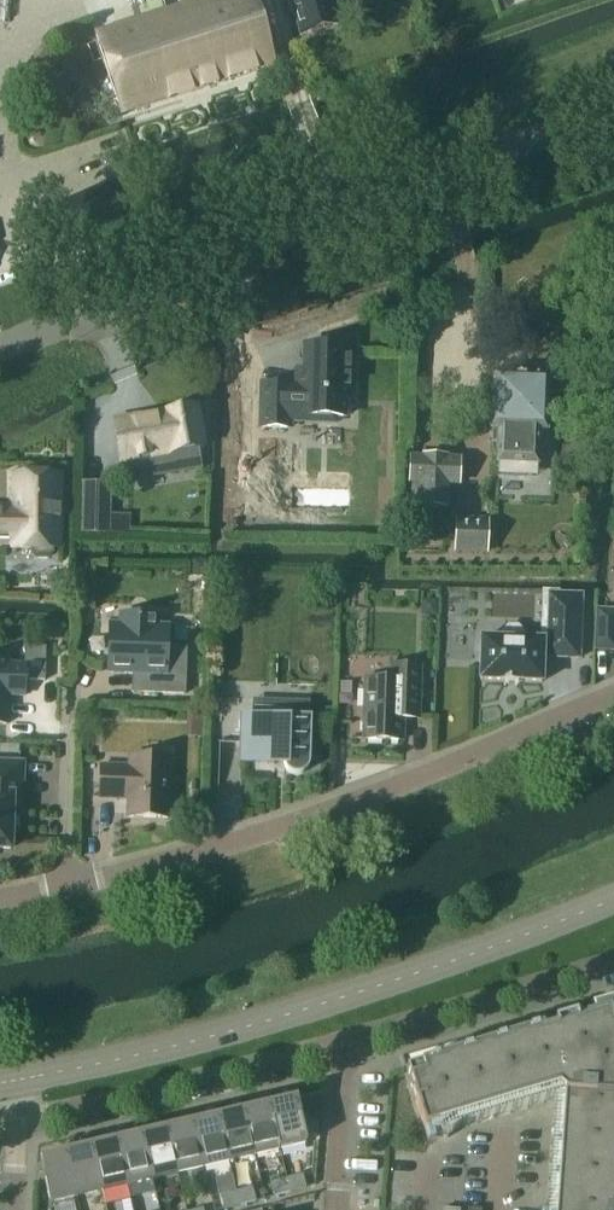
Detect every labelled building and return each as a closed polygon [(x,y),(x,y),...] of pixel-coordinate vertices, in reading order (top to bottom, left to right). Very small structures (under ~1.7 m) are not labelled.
[(274,65),(254,0),(206,0),(95,35),(121,114),(274,65)] [(290,12),(296,11),(301,32),(313,29),(314,32),(335,26),(329,4),(339,2),(340,0),(287,0),(290,12)] [(353,399),(354,341),(325,341),(325,347),(304,346),(304,371),(296,370),(295,375),(297,375),(296,385),(261,384),(260,427),(289,428),(289,416),(311,417),(311,422),(335,423),(336,417),(344,418),(345,399),(353,399)] [(538,431),(546,431),(549,376),(492,374),(488,430),(497,430),(495,463),(498,463),(497,475),(524,476),(525,464),(536,464),(538,431)] [(154,414),(113,421),(120,463),(150,457),(153,471),(154,476),(201,468),(200,458),(198,449),(203,448),(195,407),(154,414)] [(460,482),(461,458),(423,456),(423,458),(410,458),(409,504),(447,506),(448,482),(460,482)] [(58,475),(14,475),(14,509),(0,509),(0,542),(14,543),(14,547),(32,547),(32,553),(36,558),(47,558),(52,554),(52,548),(58,548),(58,475)] [(81,503),(81,533),(129,534),(129,517),(110,517),(110,503),(81,503)] [(490,517),(458,516),(457,548),(489,549),(490,517)] [(578,659),(580,595),(555,595),(554,623),(541,622),(540,641),(523,640),(523,632),(517,626),(507,626),(501,631),(501,639),(484,639),(484,638),(481,638),(481,641),(480,677),(480,680),(482,680),(482,679),(539,681),(539,682),(541,682),(542,679),(541,679),(542,655),(547,655),(547,658),(578,659)] [(594,650),(613,650),(613,611),(595,611),(594,650)] [(158,626),(158,616),(120,614),(119,624),(110,624),(108,672),(142,673),(141,693),(184,694),(186,648),(167,648),(168,626),(158,626)] [(45,647),(24,646),(24,665),(8,664),(8,661),(0,661),(0,720),(2,720),(1,724),(6,725),(7,695),(24,696),(25,680),(44,681),(45,647)] [(420,718),(421,666),(390,665),(389,680),(365,679),(363,738),(351,738),(351,739),(402,740),(403,717),(420,718)] [(253,712),(252,720),(249,719),(250,684),(220,683),(218,732),(242,733),(241,764),(274,765),(274,761),(283,762),(285,769),(291,774),(299,775),(304,772),(308,767),(310,761),(311,717),(309,717),(309,706),(261,705),(255,707),(253,712)] [(169,780),(169,758),(130,757),(130,767),(101,766),(100,798),(119,798),(119,795),(129,795),(128,817),(167,818),(168,795),(171,796),(171,780),(169,780)] [(10,849),(11,832),(12,814),(20,814),(22,763),(0,763),(0,849),(10,849)] [(610,1014),(611,1014),(609,1011),(576,1021),(575,1017),(554,1024),(555,1030),(544,1034),(543,1031),(522,1038),(522,1040),(510,1044),(509,1041),(488,1048),(489,1050),(477,1054),(476,1051),(455,1058),(456,1060),(444,1064),(443,1062),(422,1068),(424,1075),(409,1079),(416,1102),(415,1102),(428,1143),(448,1136),(444,1123),(558,1089),(564,1093),(556,1209),(613,1209),(613,1025),(610,1014)] [(270,1106),(280,1149),(307,1143),(297,1100),(270,1106)] [(255,1155),(280,1149),(270,1106),(245,1112),(255,1155)] [(229,1161),(255,1155),(245,1112),(219,1118),(229,1161)] [(204,1167),(229,1161),(219,1118),(194,1124),(204,1167)] [(178,1173),(204,1167),(194,1124),(168,1130),(178,1173)] [(152,1179),(178,1173),(168,1130),(142,1136),(152,1179)] [(127,1185),(152,1179),(142,1136),(117,1142),(127,1185)] [(102,1191),(127,1185),(117,1142),(92,1148),(102,1191)] [(76,1197),(102,1191),(92,1148),(66,1153),(76,1197)] [(50,1203),(76,1197),(66,1153),(40,1160),(50,1203)] [(286,1178),(290,1192),(306,1188),(302,1174),(286,1178)] [(274,1196),(290,1192),(286,1178),(270,1182),(274,1196)] [(236,1191),(240,1205),(256,1201),(252,1187),(236,1191)] [(224,1209),(240,1205),(236,1191),(220,1195),(224,1209)]
